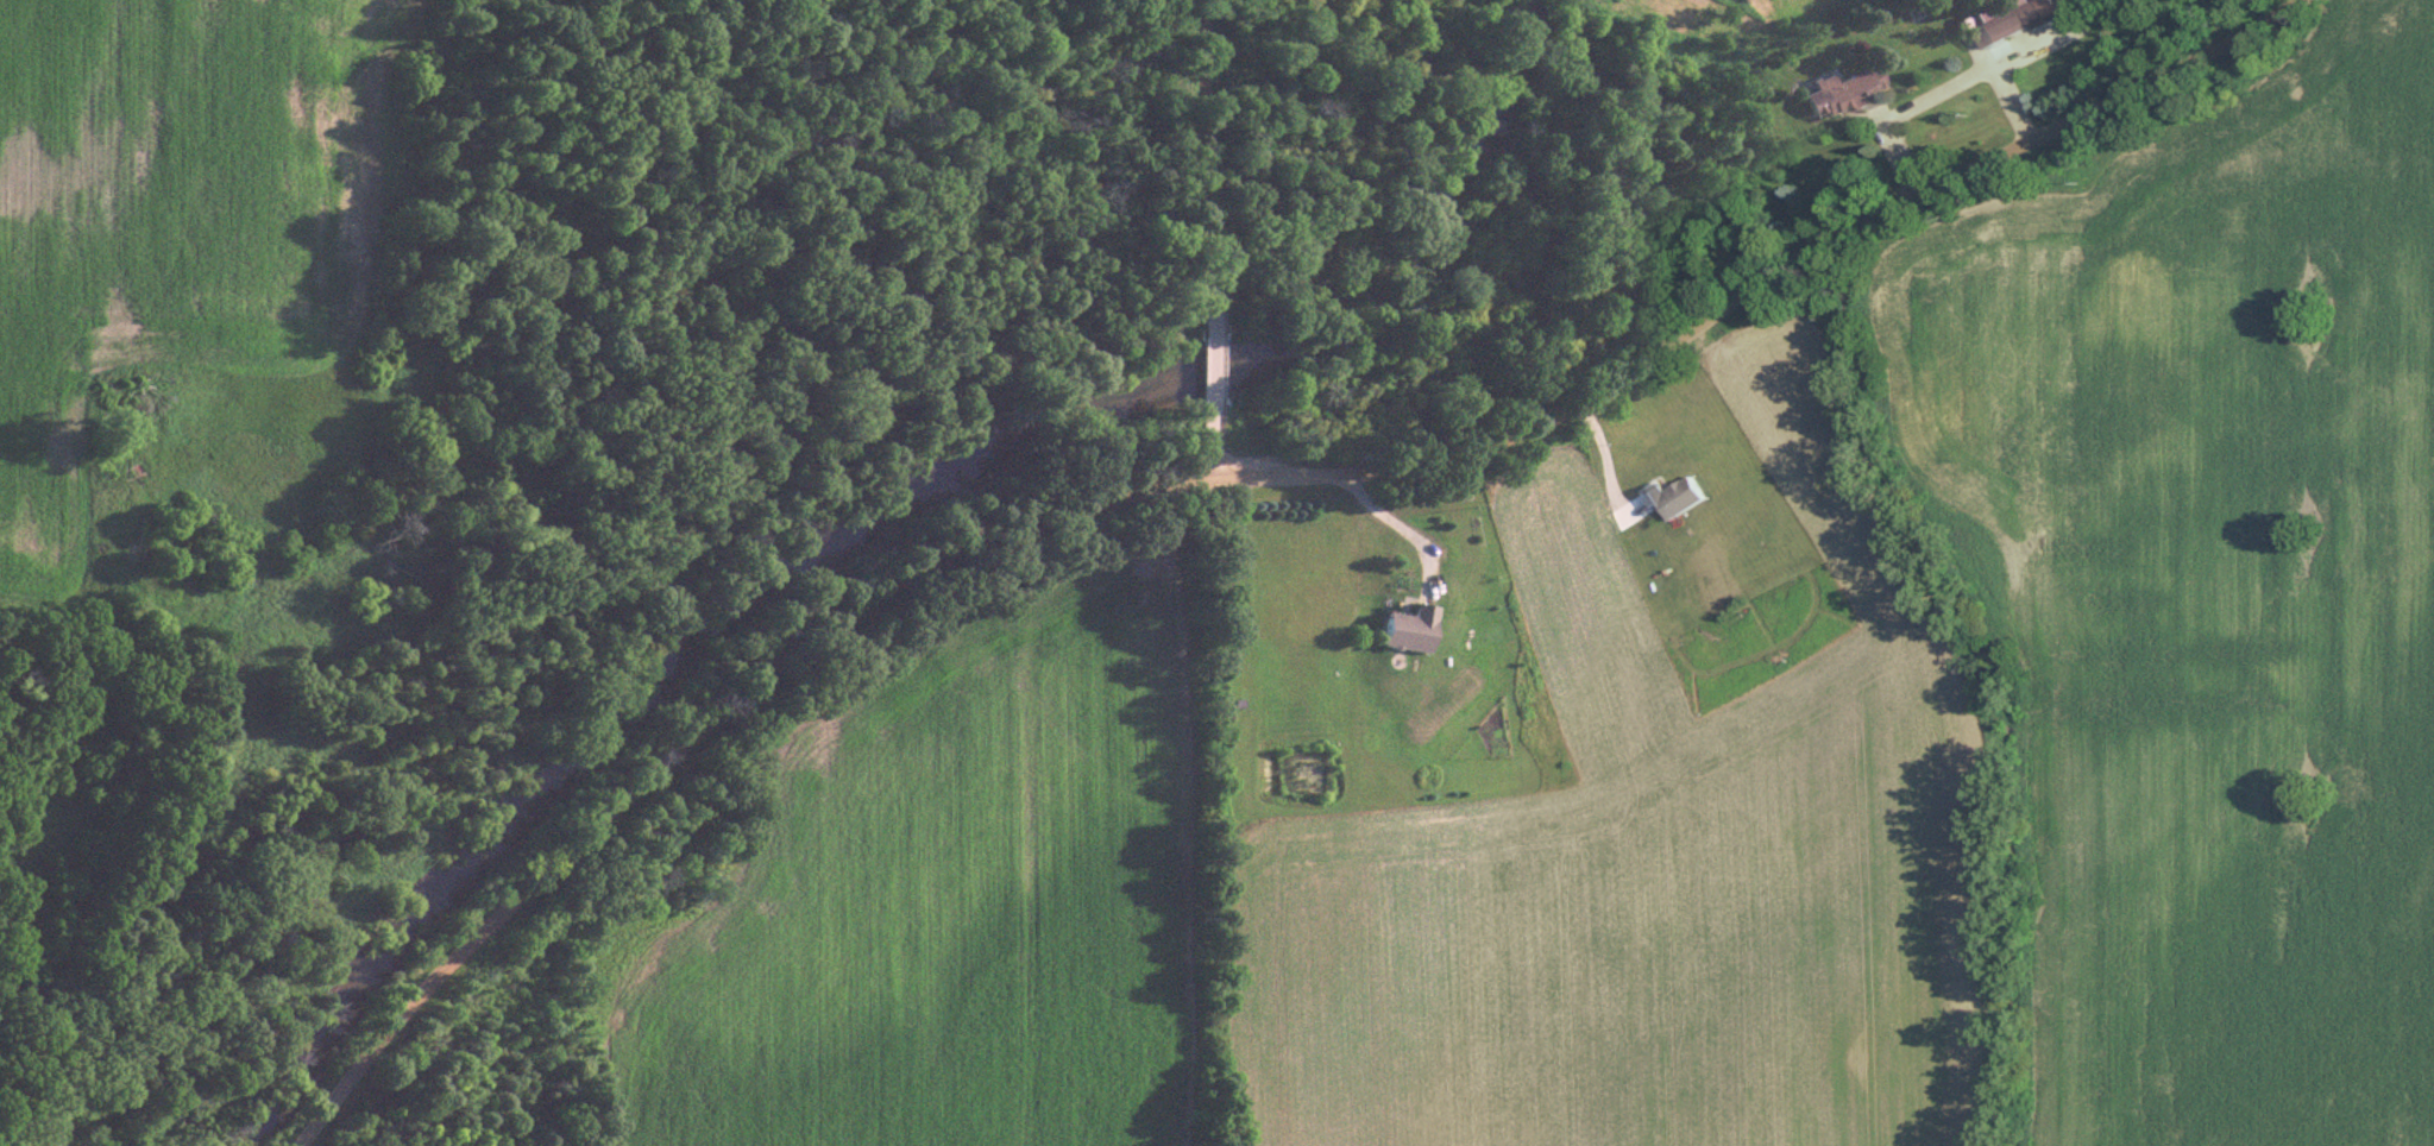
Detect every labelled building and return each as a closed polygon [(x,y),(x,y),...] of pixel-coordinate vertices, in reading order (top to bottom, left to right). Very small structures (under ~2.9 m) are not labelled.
[(2017,0),(1990,0),(1964,11),(1979,46),(2028,25),(2017,0)] [(1798,92),(1811,123),(1876,96),(1871,85),(1878,82),(1870,62),(1798,92)] [(1661,489),(1656,479),(1638,488),(1647,506),(1655,502),(1664,519),(1704,498),(1691,473),(1661,489)] [(1432,606),(1408,602),(1406,615),(1379,610),(1374,645),(1425,653),(1432,606)]
